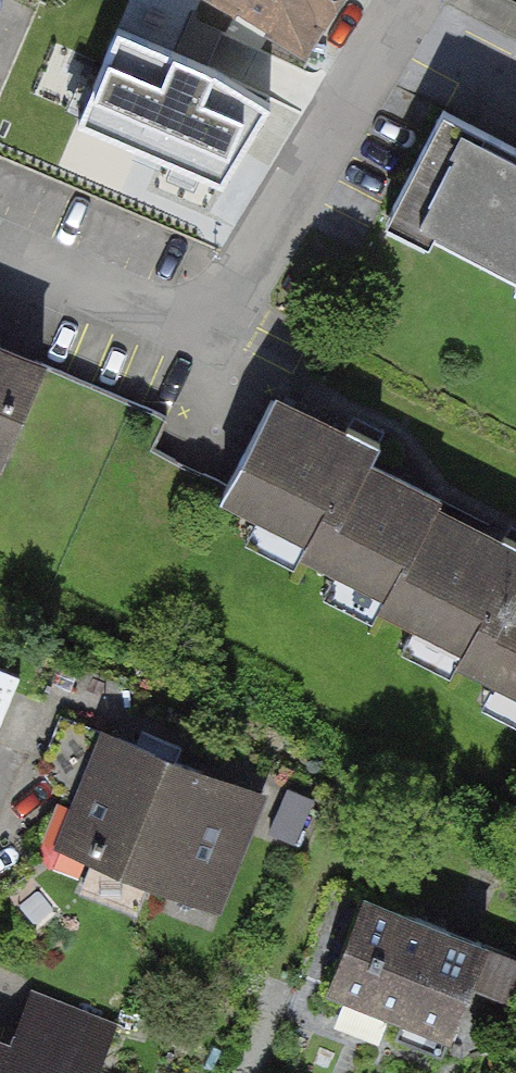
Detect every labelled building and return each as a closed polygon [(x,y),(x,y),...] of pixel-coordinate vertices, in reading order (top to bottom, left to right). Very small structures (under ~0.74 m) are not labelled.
[(335,0),(206,0),(303,56),(335,0)] [(439,115),(387,221),(515,284),(515,152),(439,115)] [(0,343),(0,472),(9,476),(55,365),(0,343)] [(376,444),(272,391),(214,503),(300,547),(290,566),(379,612),(438,499),(366,462),(376,444)] [(436,504),(380,614),(460,654),(453,667),(515,698),(515,544),(436,504)] [(275,807),(86,735),(58,809),(37,862),(226,934),(275,807)] [(506,962),(353,900),(310,1006),(463,1068),(506,962)] [(117,1024),(28,991),(8,1044),(0,1041),(0,1072),(98,1072),(117,1024)]
